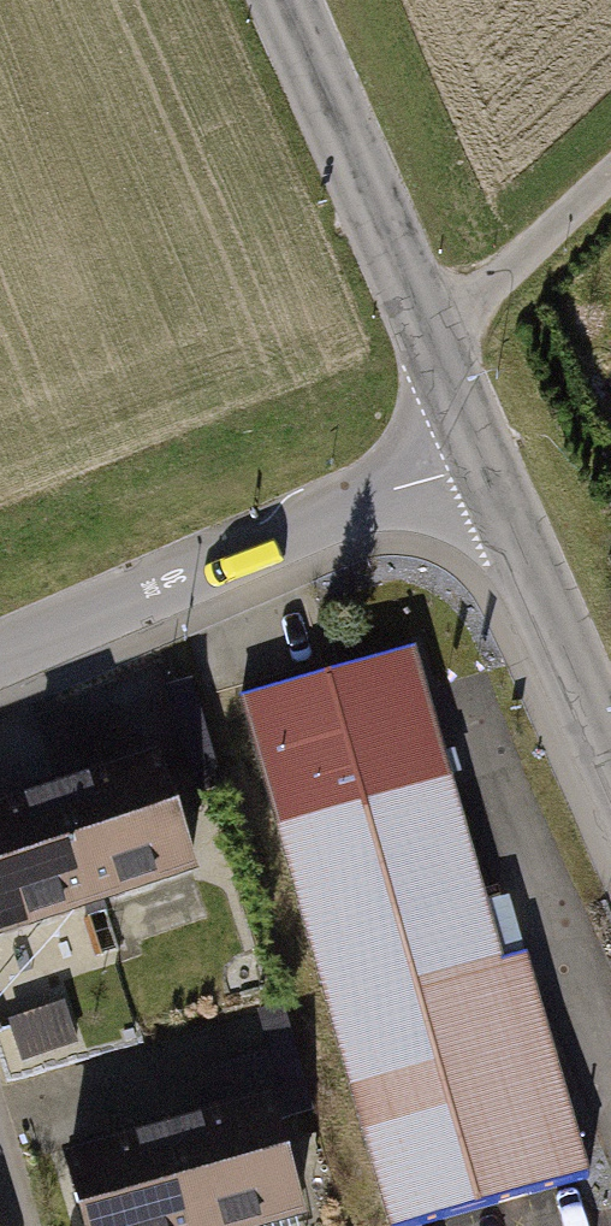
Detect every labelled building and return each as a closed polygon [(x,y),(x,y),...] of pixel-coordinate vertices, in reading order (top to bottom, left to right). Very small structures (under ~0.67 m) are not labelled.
[(244,706),(397,1225),(443,1225),(599,1180),(536,966),(510,973),(413,655),(244,706)] [(199,686),(172,694),(205,805),(232,797),(199,686)] [(174,766),(68,800),(106,918),(212,884),(174,766)] [(0,821),(0,952),(106,918),(68,800),(0,821)] [(294,1010),(262,1019),(273,1057),(291,1123),(323,1114),(294,1010)] [(69,1011),(14,1028),(26,1068),(82,1051),(69,1011)] [(178,1130),(206,1225),(310,1225),(320,1223),(291,1123),(273,1057),(208,1076),(207,1122),(178,1130)] [(178,1130),(68,1162),(87,1225),(206,1225),(178,1130)]
